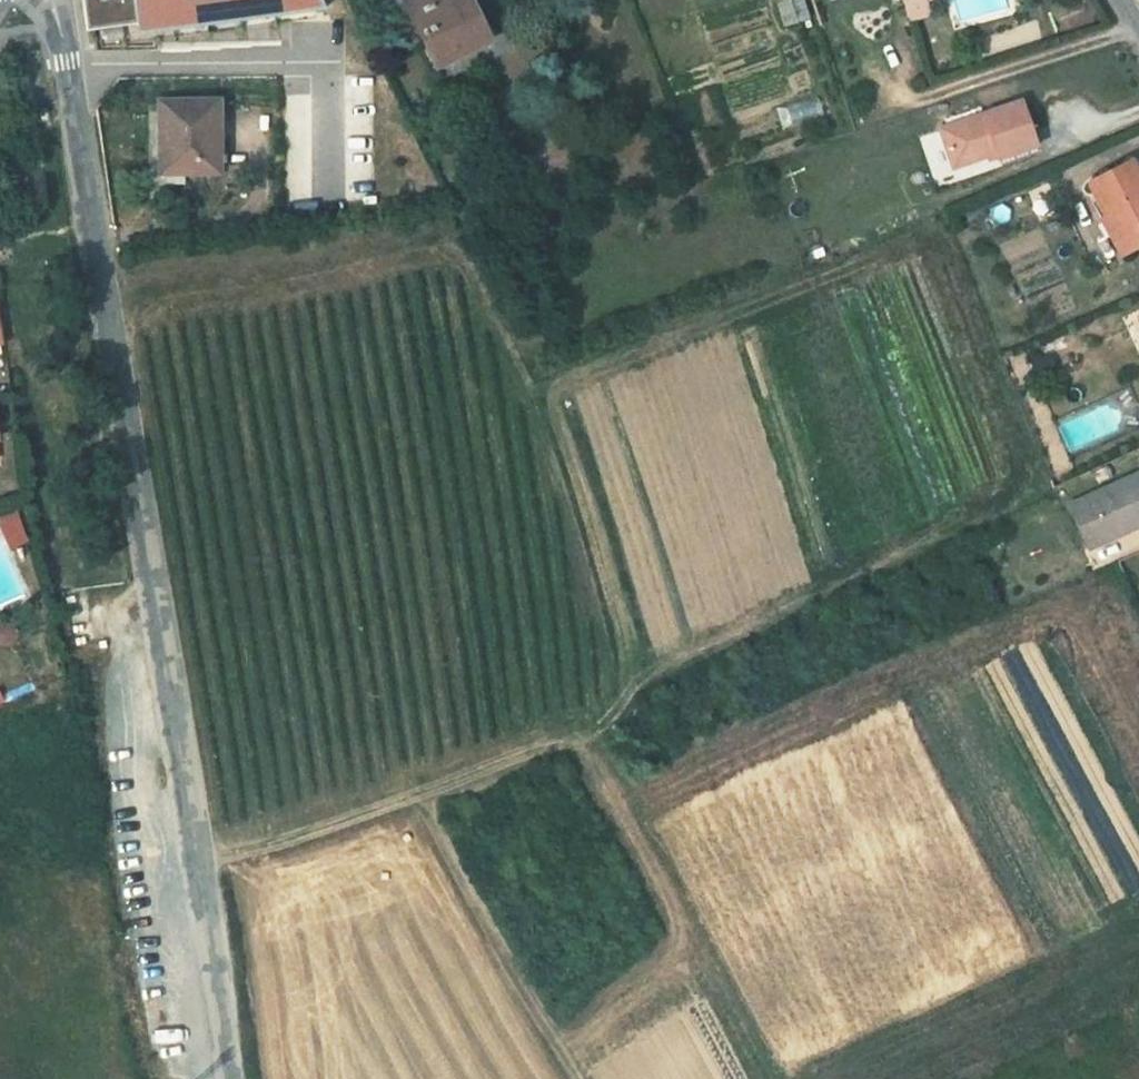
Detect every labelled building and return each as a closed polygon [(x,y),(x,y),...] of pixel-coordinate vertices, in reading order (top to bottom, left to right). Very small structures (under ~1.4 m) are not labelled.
[(83,34),(132,26),(135,35),(321,13),(315,0),(78,0),(83,34)] [(477,43),(456,0),(393,0),(426,66),(477,43)] [(151,101),(152,171),(207,169),(207,101),(151,101)] [(987,155),(1023,143),(1007,101),(924,128),(937,157),(980,143),(987,155)] [(1122,163),(1071,189),(1086,218),(1096,214),(1115,250),(1138,238),(1138,196),(1122,163)] [(1115,250),(1096,214),(1086,218),(1081,221),(1099,258),(1115,250)] [(1047,339),(1030,346),(1038,366),(1055,359),(1047,339)] [(1138,514),(1138,463),(1074,492),(1091,536),(1138,514)] [(26,544),(13,510),(0,515),(0,536),(6,551),(26,544)]
